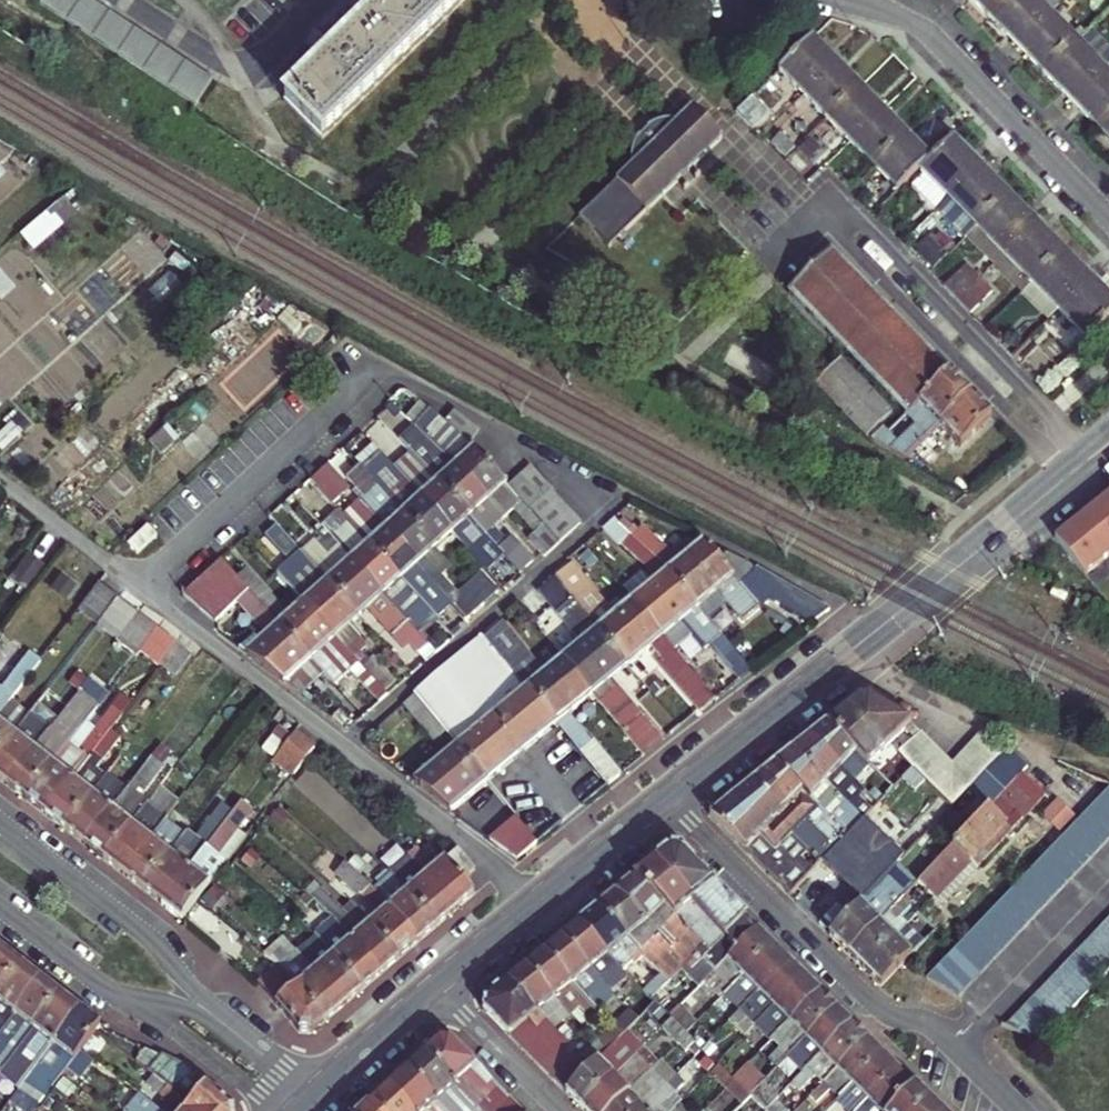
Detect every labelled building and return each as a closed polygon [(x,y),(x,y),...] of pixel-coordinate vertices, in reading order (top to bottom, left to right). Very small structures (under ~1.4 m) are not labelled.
[(62,18),(196,105),(213,80),(92,0),(43,0),(40,4),(62,18)] [(463,0),(388,0),(324,62),(284,101),(321,138),(463,0)] [(989,18),(1007,0),(971,0),(989,18)] [(1015,45),(1048,12),(1037,0),(1007,0),(989,18),(1015,45)] [(1048,12),(1060,0),(1037,0),(1048,12)] [(1048,12),(1063,27),(1075,15),(1060,0),(1048,12)] [(1015,45),(1043,73),(1076,40),(1096,20),(1083,7),(1075,15),(1063,27),(1048,12),(1015,45)] [(801,96),(837,61),(814,37),(778,72),(801,96)] [(1043,73),(1071,101),(1104,69),(1076,40),(1043,73)] [(825,120),(861,85),(837,61),(801,96),(825,120)] [(1099,129),(1108,119),(1108,64),(1104,69),(1071,101),(1099,129)] [(825,120),(848,144),(884,109),(861,85),(825,120)] [(766,115),(751,98),(735,114),(750,130),(766,115)] [(643,210),(723,135),(693,104),(677,119),(632,162),(617,177),(578,214),(608,245),(643,210)] [(848,144),(872,167),(908,133),(884,109),(848,144)] [(631,160),(632,162),(677,119),(676,117),(674,117),(671,117),(668,117),(665,117),(663,117),(660,118),(658,119),(655,120),(653,121),(650,122),(648,124),(646,125),(644,127),(642,129),(640,130),(638,133),(637,135),(635,137),(634,140),(633,142),(632,145),(631,148),(631,150),(631,153),(630,156),(631,158),(631,160)] [(1108,140),(1108,119),(1099,129),(1108,140)] [(896,192),(917,171),(932,158),(908,133),(872,167),(896,192)] [(936,210),(980,167),(952,138),(932,158),(917,171),(922,176),(910,188),(934,212),(936,210)] [(964,235),(973,227),(1007,194),(980,167),(936,210),(963,237),(964,235)] [(973,227),(1000,255),(1034,222),(1007,194),(973,227)] [(61,197),(17,232),(30,248),(74,212),(61,197)] [(1000,255),(1029,285),(1063,251),(1034,222),(1000,255)] [(973,227),(964,235),(993,263),(1000,255),(973,227)] [(788,293),(847,352),(907,413),(948,373),(831,250),(788,293)] [(1056,313),(1090,279),(1063,251),(1029,285),(1056,313)] [(1029,285),(1000,255),(993,263),(1021,292),(1029,285)] [(965,265),(942,286),(955,300),(977,278),(965,265)] [(991,292),(977,278),(955,300),(968,314),(991,292)] [(1084,342),(1108,318),(1108,298),(1090,279),(1056,313),(1084,342)] [(1029,285),(1021,292),(1048,320),(1056,313),(1029,285)] [(892,412),(841,359),(816,384),(867,436),(892,412)] [(960,447),(990,418),(948,373),(907,413),(917,424),(898,442),(888,432),(883,427),(870,440),(905,460),(940,426),(960,447)] [(406,420),(413,427),(440,454),(453,466),(470,485),(490,468),(475,450),(468,444),(444,423),(429,410),(420,403),(406,420)] [(444,423),(468,443),(478,431),(453,412),(444,423)] [(413,427),(397,441),(410,455),(437,484),(453,501),(470,485),(453,466),(440,454),(413,427)] [(362,472),(418,532),(436,517),(420,500),(393,470),(380,455),(373,447),(355,463),(359,468),(362,472)] [(437,484),(410,455),(393,470),(420,500),(436,517),(453,501),(437,484)] [(325,464),(320,468),(341,492),(346,488),(325,464)] [(320,468),(308,480),(330,503),(341,492),(320,468)] [(386,531),(401,548),(418,532),(362,472),(359,468),(347,480),(363,498),(359,501),(363,506),(386,531)] [(548,533),(539,523),(528,512),(508,488),(490,468),(470,485),(502,520),(513,510),(536,535),(529,542),(544,558),(559,544),(548,533)] [(541,500),(550,492),(551,491),(530,468),(520,477),(541,500)] [(508,488),(528,512),(541,500),(520,477),(508,488)] [(503,540),(493,528),(502,520),(470,485),(453,501),(469,518),(485,535),(489,540),(496,547),(503,540)] [(560,503),(550,492),(541,500),(528,512),(539,523),(560,503)] [(1081,517),(1108,552),(1108,500),(1107,497),(1081,517)] [(341,516),(369,546),(385,563),(401,548),(386,531),(363,506),(359,501),(358,500),(341,516)] [(436,517),(451,534),(486,573),(505,556),(499,550),(496,547),(489,540),(485,535),(469,518),(453,501),(436,517)] [(548,533),(570,513),(560,503),(539,523),(548,533)] [(340,548),(368,578),(385,563),(369,546),(341,516),(337,512),(321,527),(340,548)] [(559,544),(580,525),(570,513),(548,533),(559,544)] [(440,576),(450,567),(434,550),(451,534),(436,517),(418,532),(401,548),(448,599),(455,593),(440,576)] [(1053,540),(1084,577),(1108,557),(1108,552),(1081,517),(1053,540)] [(651,586),(667,571),(630,537),(612,520),(601,529),(649,573),(643,577),(651,586)] [(264,536),(286,559),(297,549),(275,525),(264,536)] [(683,590),(718,561),(704,543),(694,551),(687,542),(671,555),(639,526),(630,537),(667,571),(683,590)] [(316,569),(343,600),(368,578),(340,548),(321,527),(314,533),(322,542),(317,547),(315,544),(302,555),(316,569)] [(505,556),(520,573),(533,561),(512,538),(499,550),(505,556)] [(468,620),(456,607),(448,599),(401,548),(385,563),(439,620),(440,622),(444,618),(456,630),(468,620)] [(303,605),(319,622),(343,600),(316,569),(302,555),(300,552),(276,574),(303,605)] [(750,566),(727,553),(718,561),(683,590),(698,608),(710,622),(717,617),(714,614),(727,604),(742,623),(771,601),(812,625),(829,610),(757,570),(756,573),(750,566)] [(25,556),(8,579),(23,591),(40,568),(25,556)] [(220,561),(182,596),(215,624),(238,603),(249,593),(239,582),(229,570),(220,561)] [(410,624),(421,636),(439,620),(385,563),(368,578),(410,624)] [(572,601),(596,631),(614,617),(571,565),(555,578),(572,601)] [(683,590),(667,571),(651,586),(631,602),(646,621),(683,590)] [(295,644),(319,622),(303,605),(289,618),(249,572),(239,582),(249,593),(278,624),(295,644)] [(641,574),(621,591),(631,602),(651,586),(643,577),(641,574)] [(456,607),(468,620),(498,594),(481,575),(461,593),(465,598),(456,607)] [(359,618),(368,609),(403,648),(410,642),(420,653),(429,644),(421,636),(410,624),(368,578),(343,600),(359,618)] [(538,593),(555,615),(580,645),(562,660),(577,678),(612,650),(596,631),(572,601),(555,578),(538,593)] [(78,612),(98,627),(118,601),(100,586),(78,612)] [(680,623),(698,608),(683,590),(646,621),(661,639),(680,623)] [(238,649),(265,671),(295,644),(278,624),(249,593),(238,603),(261,628),(238,649)] [(456,607),(465,598),(461,593),(457,596),(455,593),(448,599),(456,607)] [(360,654),(369,646),(351,625),(359,618),(343,600),(319,622),(358,665),(370,678),(384,694),(395,684),(373,659),(368,662),(360,654)] [(118,601),(98,627),(117,641),(137,615),(118,601)] [(614,617),(596,631),(612,650),(646,621),(631,602),(614,617)] [(703,650),(709,645),(721,635),(710,622),(698,608),(680,623),(703,650)] [(140,653),(157,630),(137,615),(117,641),(116,642),(136,658),(140,653)] [(568,643),(557,653),(559,655),(562,660),(580,645),(555,615),(549,620),(568,643)] [(714,701),(661,639),(646,621),(612,650),(626,668),(651,647),(662,662),(659,665),(700,712),(714,701)] [(319,622),(295,644),(311,661),(323,674),(334,686),(350,672),(358,665),(319,622)] [(484,639),(526,688),(545,674),(503,623),(484,639)] [(140,653),(158,668),(159,666),(176,645),(157,630),(140,653)] [(721,635),(709,645),(738,680),(751,670),(721,635)] [(456,747),(526,688),(484,639),(482,637),(415,696),(446,735),(456,747)] [(295,644),(265,671),(299,697),(323,674),(311,661),(295,644)] [(176,645),(159,666),(175,679),(192,657),(176,645)] [(577,678),(592,696),(609,681),(626,668),(612,650),(577,678)] [(10,701),(39,662),(29,654),(2,691),(0,690),(0,715),(10,701)] [(545,674),(526,688),(542,707),(577,678),(562,660),(545,674)] [(358,665),(350,672),(360,683),(368,676),(358,665)] [(360,683),(379,704),(387,697),(384,694),(370,678),(368,676),(360,683)] [(542,707),(557,725),(567,716),(592,696),(577,678),(542,707)] [(609,681),(592,696),(643,758),(664,741),(643,716),(640,718),(609,681)] [(542,707),(526,688),(456,747),(487,784),(557,725),(542,707)] [(28,718),(0,755),(0,782),(6,787),(51,729),(66,709),(47,694),(30,716),(28,718)] [(446,735),(415,696),(404,706),(435,744),(446,735)] [(51,729),(6,787),(27,802),(83,727),(74,720),(84,708),(73,699),(66,709),(51,729)] [(870,699),(856,700),(826,724),(878,773),(897,755),(914,739),(905,730),(910,725),(912,723),(870,699)] [(0,715),(0,755),(28,718),(30,716),(10,701),(0,715)] [(353,707),(341,718),(350,728),(361,717),(353,707)] [(83,727),(27,802),(44,815),(121,715),(112,708),(94,732),(85,726),(83,727)] [(74,720),(83,727),(85,726),(93,715),(84,708),(74,720)] [(121,715),(44,815),(65,831),(108,776),(111,771),(101,763),(132,724),(121,715)] [(580,754),(591,745),(567,716),(557,725),(580,754)] [(878,773),(826,724),(809,737),(838,766),(847,758),(886,795),(893,788),(878,773)] [(277,725),(260,746),(273,756),(289,734),(277,725)] [(920,734),(910,725),(905,730),(914,739),(920,734)] [(304,762),(314,749),(294,733),(273,761),(293,775),(304,762)] [(909,768),(931,745),(920,734),(914,739),(897,755),(909,768)] [(1002,754),(981,734),(971,744),(991,766),(1002,754)] [(838,766),(809,737),(792,751),(863,819),(864,817),(871,811),(859,799),(865,792),(838,766)] [(593,744),(591,745),(580,754),(608,787),(620,776),(593,744)] [(991,766),(971,744),(961,755),(981,775),(991,766)] [(161,745),(151,758),(164,768),(174,755),(161,745)] [(919,778),(941,755),(931,745),(909,768),(910,769),(919,778)] [(413,784),(451,814),(487,784),(456,747),(413,784)] [(1021,775),(1027,768),(1007,749),(1002,754),(991,766),(981,775),(969,788),(988,808),(1021,775)] [(863,819),(792,751),(775,765),(848,835),(863,819)] [(950,808),(951,765),(941,755),(919,778),(950,808)] [(981,775),(961,755),(951,765),(950,808),(969,788),(981,775)] [(164,768),(151,758),(143,768),(126,790),(83,845),(103,861),(146,806),(147,804),(140,799),(164,768)] [(848,835),(775,765),(751,784),(776,808),(771,812),(821,863),(822,862),(848,835)] [(975,869),(1044,797),(1021,775),(988,808),(917,884),(933,898),(934,899),(968,863),(975,869)] [(108,776),(65,831),(83,845),(126,790),(108,776)] [(751,784),(710,817),(789,897),(821,863),(771,812),(776,808),(751,784)] [(927,980),(957,1000),(1108,842),(1108,791),(927,980)] [(240,803),(232,814),(206,848),(162,905),(182,921),(187,916),(196,903),(198,902),(213,882),(226,864),(247,837),(236,829),(250,811),(240,803)] [(1075,819),(1059,803),(1047,815),(1063,831),(1075,819)] [(182,837),(141,890),(162,905),(206,848),(232,814),(221,805),(195,840),(186,832),(182,837)] [(103,861),(122,875),(163,823),(165,820),(146,806),(103,861)] [(863,819),(848,835),(822,862),(862,901),(881,880),(886,876),(905,856),(864,817),(863,819)] [(163,823),(122,875),(141,890),(182,837),(163,823)] [(454,912),(473,896),(462,882),(446,861),(435,870),(417,849),(408,857),(411,861),(454,912)] [(652,862),(691,901),(712,881),(682,850),(669,849),(662,854),(652,862)] [(446,861),(462,882),(475,872),(458,851),(446,861)] [(411,861),(393,877),(394,878),(400,886),(435,928),(454,912),(411,861)] [(663,906),(673,916),(691,901),(652,862),(644,869),(635,877),(663,906)] [(968,863),(934,899),(942,907),(977,871),(975,869),(968,863)] [(370,925),(400,958),(416,944),(373,893),(369,889),(355,875),(344,865),(334,875),(354,894),(357,891),(380,917),(370,925)] [(903,900),(917,884),(905,872),(894,884),(890,889),(881,880),(862,901),(860,903),(828,937),(848,955),(903,900)] [(890,889),(894,884),(886,876),(881,880),(890,889)] [(373,893),(416,944),(435,928),(400,886),(394,878),(393,877),(373,893)] [(615,892),(644,922),(663,906),(635,877),(632,879),(626,884),(615,892)] [(712,881),(691,901),(726,936),(746,916),(712,881)] [(331,922),(379,976),(400,958),(370,925),(355,907),(347,915),(322,889),(312,899),(331,922)] [(595,909),(625,939),(644,922),(615,892),(605,901),(595,909)] [(898,920),(910,907),(903,900),(848,955),(864,971),(905,927),(898,920)] [(726,936),(691,901),(673,916),(710,953),(726,936)] [(656,934),(673,916),(663,906),(644,922),(656,934)] [(220,923),(200,907),(191,920),(211,936),(220,923)] [(575,925),(606,956),(625,939),(595,909),(586,916),(575,925)] [(902,966),(935,932),(917,915),(905,927),(864,971),(881,988),(902,966)] [(673,916),(656,934),(687,965),(692,970),(704,958),(710,953),(673,916)] [(726,936),(738,949),(759,928),(752,922),(746,916),(726,936)] [(1005,1028),(1034,1044),(1038,1045),(1051,1033),(1064,1019),(1077,1006),(1090,993),(1103,979),(1108,973),(1108,921),(1103,928),(1090,941),(1077,954),(1064,968),(1051,981),(1038,995),(1025,1008),(1005,1028)] [(331,959),(360,992),(379,976),(331,922),(312,938),(316,941),(331,959)] [(625,939),(638,951),(656,934),(644,922),(625,939)] [(557,939),(588,970),(606,956),(575,925),(567,931),(557,939)] [(725,993),(774,944),(766,936),(759,928),(738,949),(716,971),(704,983),(719,999),(725,993)] [(687,965),(656,934),(638,951),(642,956),(661,975),(669,983),(681,971),(687,965)] [(738,949),(726,936),(710,953),(704,958),(716,971),(738,949)] [(284,938),(264,957),(277,969),(322,1024),(341,1008),(299,956),(286,941),(284,938)] [(540,953),(571,984),(588,970),(557,939),(550,945),(540,953)] [(638,951),(625,939),(606,956),(622,972),(632,963),(633,964),(642,956),(638,951)] [(341,1008),(360,992),(331,959),(316,941),(299,956),(341,1008)] [(740,1009),(790,959),(782,952),(774,944),(725,993),(740,1009)] [(0,955),(0,994),(23,966),(3,951),(0,955)] [(522,968),(553,998),(571,984),(540,953),(532,960),(522,968)] [(298,1034),(309,1035),(322,1024),(277,969),(264,957),(263,956),(254,965),(266,977),(257,985),(298,1034)] [(622,972),(606,956),(588,970),(612,993),(627,977),(622,972)] [(704,983),(716,971),(704,958),(692,970),(687,965),(681,971),(699,987),(704,983)] [(754,1026),(805,975),(797,967),(790,959),(740,1009),(739,1011),(754,1026)] [(0,994),(0,1035),(42,981),(23,966),(0,994)] [(504,982),(535,1012),(553,998),(522,968),(515,974),(504,982)] [(588,970),(571,984),(589,1003),(598,994),(604,1001),(612,993),(588,970)] [(669,983),(661,975),(643,992),(645,995),(651,1000),(654,997),(669,983)] [(772,1040),(821,991),(814,983),(805,975),(754,1026),(752,1028),(768,1044),(772,1040)] [(62,995),(42,981),(0,1035),(0,1069),(2,1071),(62,995)] [(483,1010),(507,1035),(535,1012),(504,982),(495,990),(482,1000),(483,1010)] [(589,1003),(571,984),(553,998),(570,1016),(580,1026),(588,1018),(590,1021),(598,1012),(596,1009),(589,1003)] [(792,1052),(837,1007),(829,998),(821,991),(772,1040),(780,1048),(768,1060),(771,1064),(767,1067),(772,1072),(792,1052)] [(589,1003),(596,1009),(604,1001),(598,994),(589,1003)] [(81,1010),(62,995),(2,1071),(0,1074),(0,1076),(20,1091),(24,1085),(81,1010)] [(651,1000),(645,995),(629,1011),(639,1020),(654,1004),(651,1000)] [(659,1002),(654,997),(651,1000),(654,1004),(656,1006),(659,1002)] [(570,1016),(553,998),(535,1012),(553,1030),(570,1016)] [(807,1068),(853,1022),(844,1014),(837,1007),(792,1052),(807,1068)] [(684,1034),(695,1024),(679,1008),(669,1018),(671,1021),(684,1034)] [(96,1033),(101,1026),(81,1010),(24,1085),(44,1100),(53,1088),(67,1070),(81,1052),(96,1033)] [(639,1020),(629,1011),(614,1027),(623,1037),(639,1020)] [(553,1030),(535,1012),(507,1035),(565,1094),(590,1068),(557,1034),(553,1030)] [(671,1021),(662,1031),(677,1045),(686,1036),(684,1034),(671,1021)] [(837,1069),(868,1038),(860,1029),(853,1022),(807,1068),(792,1084),(801,1093),(812,1082),(808,1078),(813,1073),(817,1077),(823,1083),(837,1069)] [(599,1045),(589,1054),(563,1027),(557,1034),(590,1068),(600,1059),(606,1053),(599,1045)] [(623,1037),(614,1027),(598,1044),(599,1045),(606,1053),(620,1040),(623,1037)] [(686,1036),(677,1045),(685,1053),(688,1050),(695,1045),(686,1036)] [(838,1098),(884,1053),(876,1045),(868,1038),(837,1069),(823,1083),(809,1097),(815,1104),(829,1090),(838,1098)] [(423,1054),(452,1083),(474,1063),(450,1041),(439,1040),(432,1046),(423,1054)] [(600,1059),(615,1076),(635,1056),(620,1040),(606,1053),(600,1059)] [(695,1045),(688,1050),(695,1057),(700,1051),(699,1050),(695,1045)] [(651,1071),(658,1064),(643,1048),(635,1056),(651,1071)] [(81,1052),(67,1070),(79,1080),(94,1062),(81,1052)] [(233,1108),(184,1067),(160,1056),(151,1053),(140,1067),(147,1072),(153,1077),(167,1088),(187,1106),(194,1110),(232,1110),(233,1108)] [(899,1068),(891,1060),(884,1053),(838,1098),(848,1108),(846,1110),(856,1110),(899,1068)] [(434,1100),(452,1083),(423,1054),(415,1062),(405,1071),(434,1100)] [(615,1076),(630,1092),(651,1071),(635,1056),(615,1076)] [(615,1076),(600,1059),(590,1068),(565,1094),(573,1101),(581,1110),(615,1076)] [(666,1086),(675,1076),(660,1061),(658,1064),(651,1071),(666,1086)] [(452,1083),(479,1110),(521,1110),(474,1063),(452,1083)] [(761,1083),(764,1080),(748,1064),(744,1068),(760,1085),(761,1083)] [(749,1096),(760,1085),(744,1068),(733,1079),(734,1080),(749,1096)] [(915,1084),(907,1076),(899,1068),(856,1110),(889,1110),(915,1084)] [(434,1100),(405,1071),(397,1078),(387,1087),(411,1110),(422,1110),(434,1100)] [(630,1092),(644,1108),(666,1086),(651,1071),(630,1092)] [(727,1073),(717,1082),(725,1089),(726,1088),(734,1080),(733,1079),(727,1073)] [(808,1078),(812,1082),(817,1077),(813,1073),(808,1078)] [(615,1076),(581,1110),(583,1110),(611,1110),(630,1092),(615,1076)] [(187,1106),(167,1088),(153,1077),(146,1085),(176,1110),(194,1110),(187,1106)] [(734,1080),(726,1088),(743,1104),(750,1096),(749,1096),(734,1080)] [(434,1100),(444,1110),(479,1110),(452,1083),(434,1100)] [(778,1100),(761,1083),(760,1085),(749,1096),(750,1096),(765,1110),(768,1110),(775,1103),(778,1100)] [(931,1100),(922,1091),(915,1084),(889,1110),(921,1110),(931,1100)] [(644,1108),(647,1110),(658,1110),(660,1109),(658,1106),(672,1092),(666,1086),(644,1108)] [(377,1110),(411,1110),(387,1087),(379,1094),(369,1103),(377,1110)] [(630,1092),(611,1110),(641,1110),(644,1108),(630,1092)] [(140,1096),(126,1110),(157,1110),(140,1096)] [(422,1110),(444,1110),(434,1100),(422,1110)] [(939,1107),(931,1100),(921,1110),(942,1110),(939,1107)] [(775,1103),(768,1110),(784,1110),(775,1103)]
